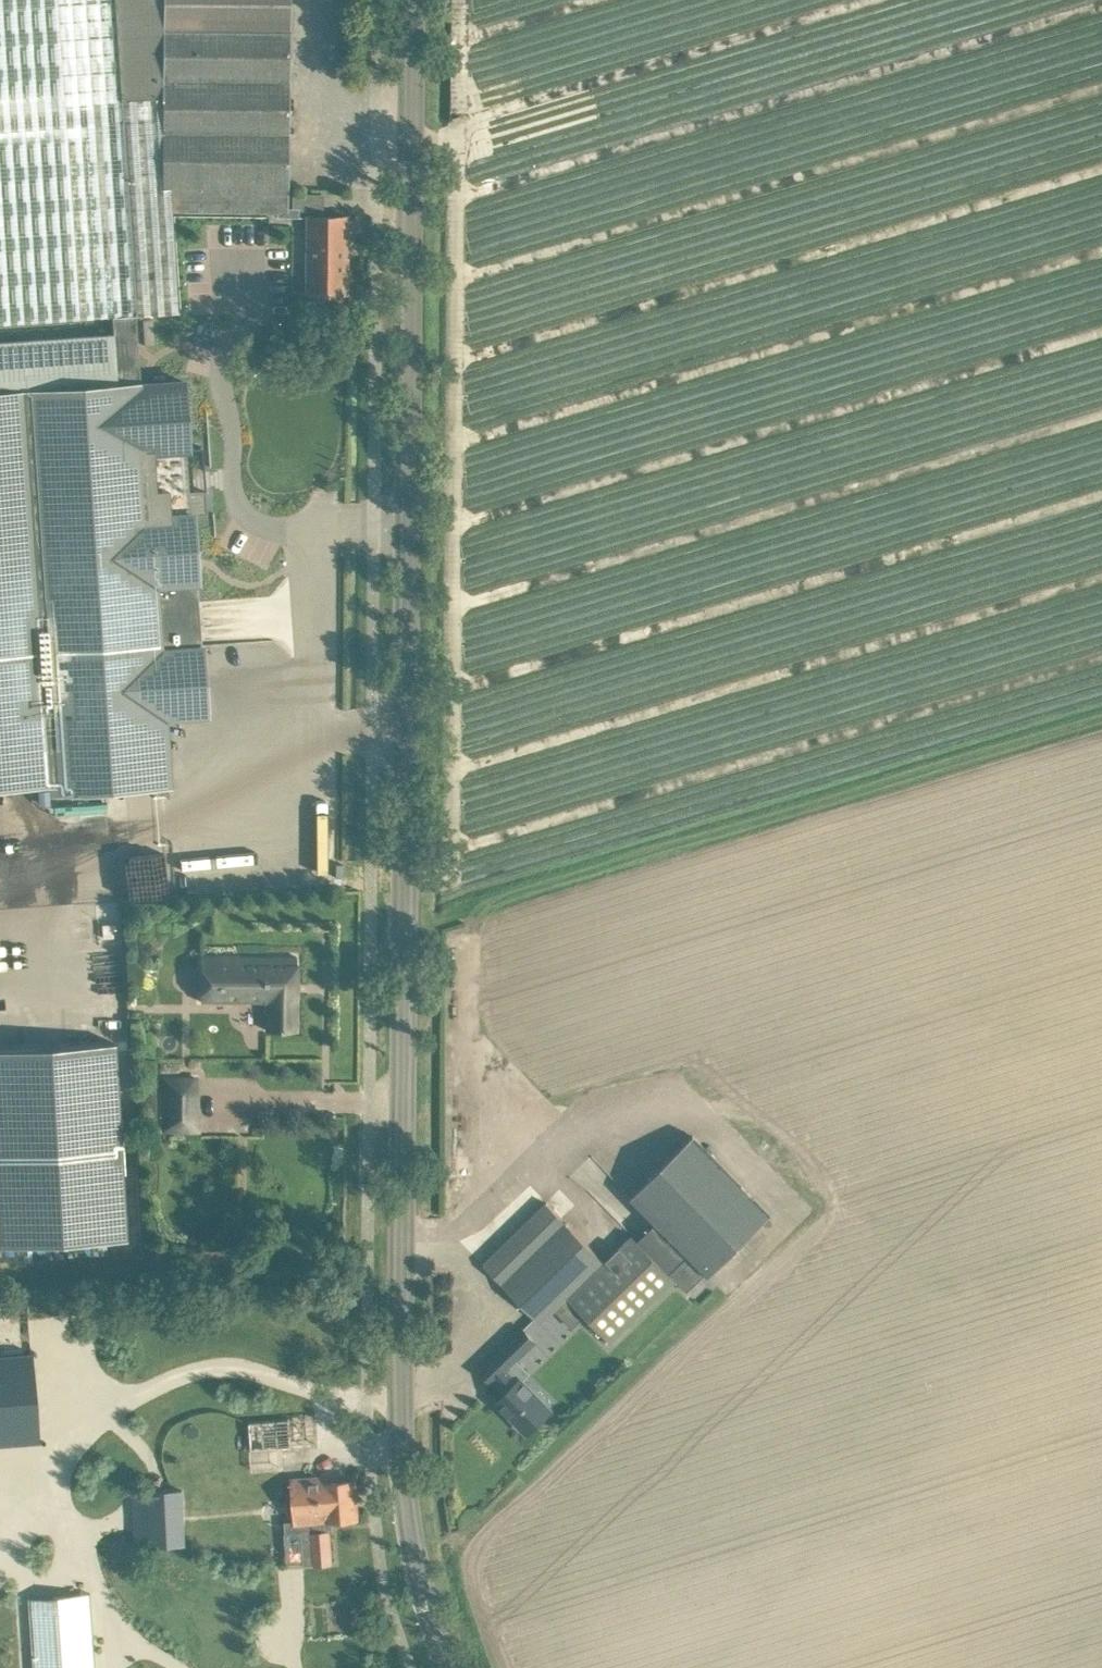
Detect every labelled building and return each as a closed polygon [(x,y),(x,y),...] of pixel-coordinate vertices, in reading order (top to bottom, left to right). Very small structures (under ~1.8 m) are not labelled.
[(136,313),(178,310),(173,213),(161,213),(162,96),(121,98),(115,0),(0,0),(0,323),(113,315),(136,313)] [(292,207),(287,207),(290,0),(163,0),(163,19),(162,96),(161,213),(173,213),(277,212),(277,216),(299,216),(299,207),(292,207)] [(307,292),(323,292),(345,292),(345,216),(308,216),(307,292)] [(113,315),(114,332),(0,340),(0,788),(50,785),(50,795),(173,786),(169,720),(210,716),(205,642),(201,642),(198,583),(201,583),(196,509),(155,512),(145,380),(141,380),(136,313),(113,315)] [(266,574),(223,576),(224,589),(266,587),(266,574)] [(297,1030),(297,956),(201,955),(201,1001),(267,1001),(267,1029),(297,1030)] [(134,1220),(122,1046),(0,1054),(0,1229),(134,1220)] [(196,1122),(196,1077),(164,1077),(164,1130),(199,1130),(199,1122),(196,1122)] [(612,1342),(676,1280),(687,1290),(706,1271),(708,1274),(772,1213),(694,1135),(632,1196),(657,1220),(638,1239),(632,1233),(602,1261),(546,1203),(484,1263),(541,1321),(554,1308),(573,1327),(585,1314),(612,1342)] [(527,1432),(543,1416),(550,1409),(521,1380),(518,1383),(507,1372),(516,1364),(502,1349),(481,1369),(494,1382),(496,1380),(507,1391),(497,1401),(527,1432)] [(0,1360),(0,1448),(41,1445),(34,1357),(0,1360)] [(288,1418),(247,1422),(249,1450),(290,1446),(288,1418)] [(297,1522),(329,1519),(357,1517),(355,1480),(327,1482),(327,1476),(293,1479),(297,1522)] [(187,1542),(186,1492),(124,1492),(124,1505),(133,1505),(136,1544),(187,1542)] [(319,1564),(333,1563),(329,1519),(297,1522),(298,1537),(316,1535),(319,1564)] [(0,1584),(0,1667),(26,1667),(19,1582),(0,1584)]
